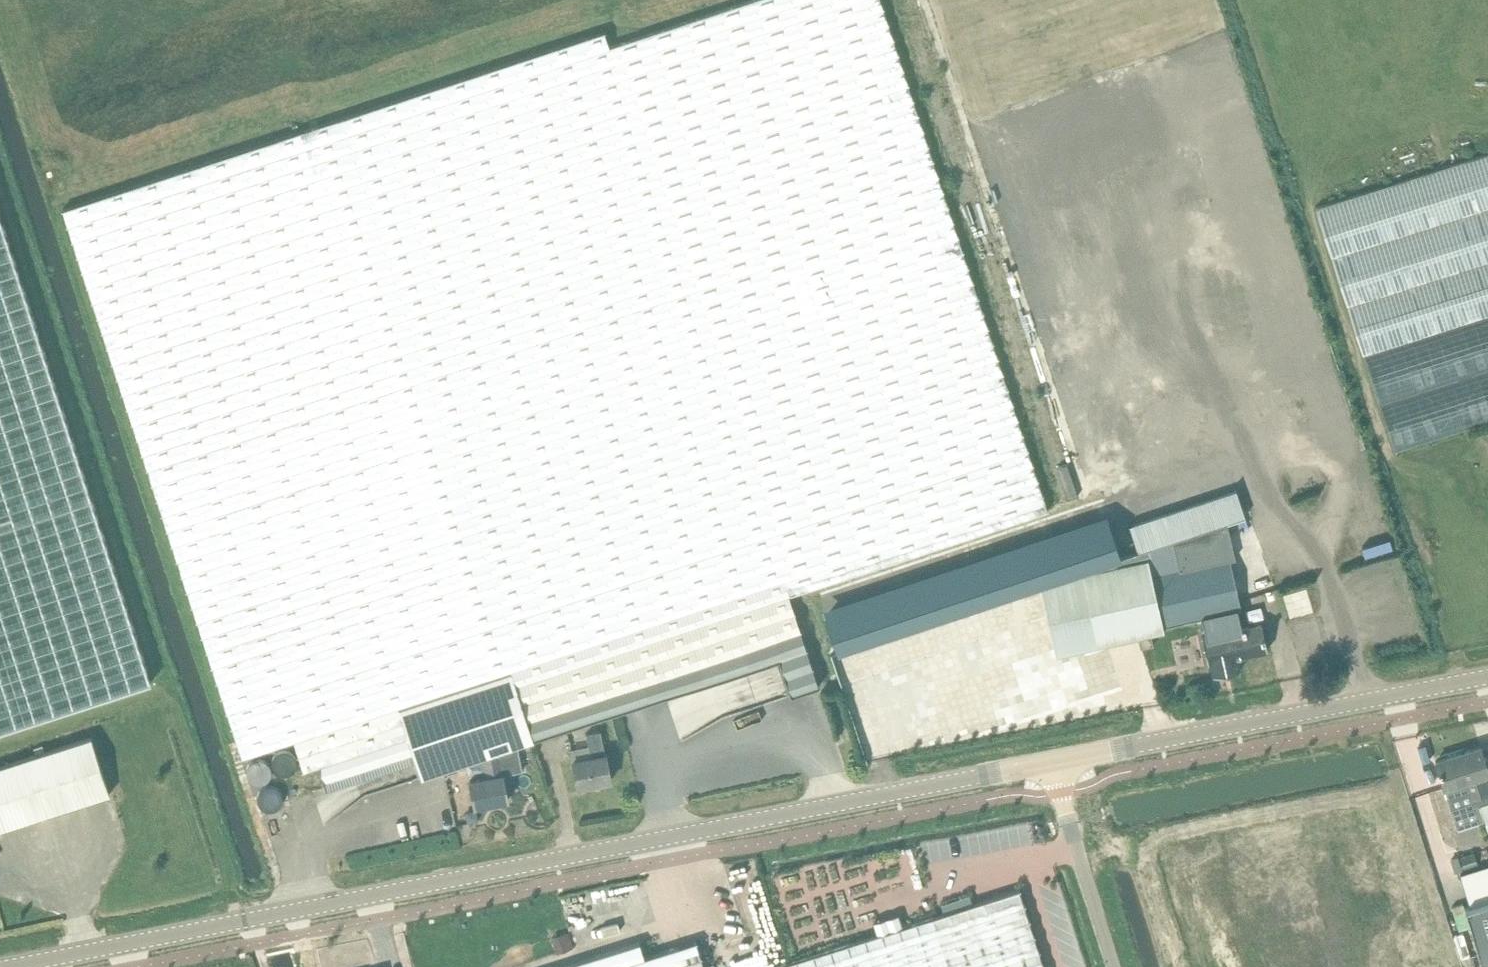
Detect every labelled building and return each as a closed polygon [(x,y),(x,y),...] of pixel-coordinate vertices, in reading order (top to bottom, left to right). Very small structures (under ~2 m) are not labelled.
[(63,209),(243,757),(294,740),(304,771),(408,737),(409,738),(422,777),(484,756),(516,746),(534,740),(533,740),(779,659),(779,661),(791,695),(819,686),(808,651),(789,595),(790,594),(793,594),(795,593),(801,591),(804,590),(809,588),(1046,510),(881,0),(764,0),(630,44),(611,51),(606,37),(604,31),(63,209)] [(1487,423),(1487,152),(1312,208),(1372,378),(1395,454),(1487,423)] [(152,681),(0,214),(0,731),(152,681)] [(1096,505),(812,598),(844,696),(1046,629),(1050,628),(1040,584),(1055,653),(1097,644),(1164,629),(1163,625),(1202,617),(1227,611),(1237,609),(1240,608),(1238,600),(1229,559),(1180,570),(1173,541),(1113,561),(1096,505)] [(1279,597),(1276,588),(1267,591),(1269,600),(1279,597)] [(1206,636),(1202,636),(1208,663),(1210,663),(1213,676),(1240,670),(1237,656),(1266,649),(1261,624),(1241,629),(1237,609),(1227,611),(1202,617),(1205,631),(1206,636)] [(899,753),(1121,714),(1116,685),(894,724),(899,753)] [(895,704),(898,723),(942,716),(939,698),(895,704)] [(612,719),(588,724),(590,736),(603,734),(607,758),(619,755),(612,719)] [(591,756),(573,760),(578,786),(611,779),(606,754),(605,754),(601,734),(587,737),(591,756)] [(104,775),(91,736),(0,766),(0,829),(110,794),(104,775)] [(522,770),(516,746),(484,756),(488,777),(470,780),(475,806),(508,799),(507,791),(515,789),(511,772),(522,770)] [(1487,803),(1487,790),(1484,777),(1487,776),(1487,770),(1481,747),(1435,761),(1441,781),(1443,786),(1452,814),(1481,805),(1487,803)] [(475,809),(464,811),(466,822),(478,820),(475,809)] [(1460,872),(1471,904),(1487,899),(1487,862),(1460,872)] [(1019,889),(939,914),(792,961),(772,966),(1044,966),(1019,889)] [(1471,904),(1465,906),(1484,966),(1487,966),(1487,899),(1471,904)] [(696,941),(644,957),(640,942),(560,966),(704,966),(696,941)]
